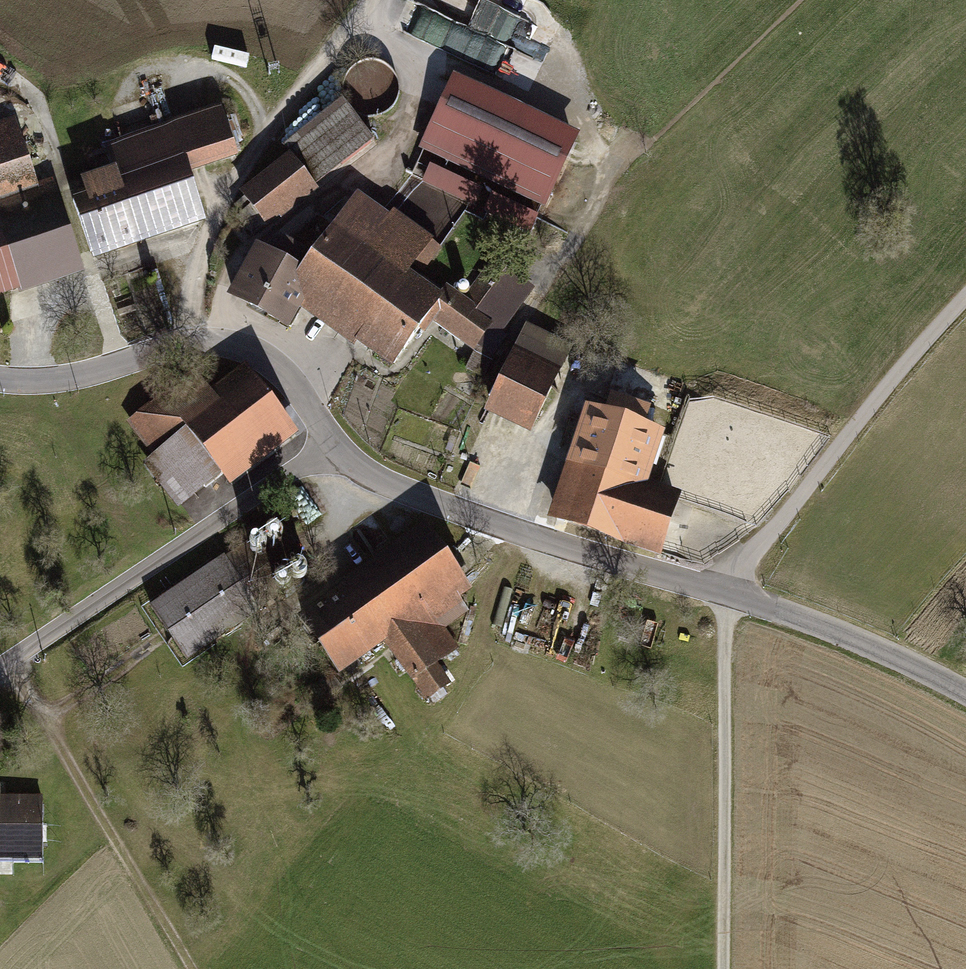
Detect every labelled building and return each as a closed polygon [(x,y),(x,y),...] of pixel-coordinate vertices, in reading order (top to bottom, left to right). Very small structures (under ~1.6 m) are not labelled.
[(521,0),(421,0),(413,29),(447,38),(451,22),(478,29),(470,61),(502,70),(521,0)] [(581,135),(457,76),(423,149),(546,207),(581,135)] [(266,227),(269,230),(377,143),(344,102),(287,148),(293,154),(241,195),(244,199),(266,227)] [(73,199),(94,262),(208,225),(191,176),(239,160),(222,110),(109,148),(117,172),(83,184),(87,194),(73,199)] [(14,122),(0,127),(0,299),(84,271),(54,180),(36,186),(14,122)] [(431,167),(424,181),(476,206),(483,192),(431,167)] [(538,217),(494,197),(488,211),(531,231),(538,217)] [(258,238),(266,227),(244,199),(233,209),(242,215),(237,222),(258,238)] [(305,273),(289,296),(305,307),(398,372),(433,322),(477,353),(498,323),(449,289),(443,298),(410,276),(434,242),(396,216),(382,236),(371,228),(375,222),(352,206),(305,273)] [(289,296),(305,273),(258,248),(230,299),(291,333),(305,307),(289,296)] [(491,262),(466,296),(490,314),(515,280),(491,262)] [(528,326),(489,414),(534,434),(573,345),(528,326)] [(198,375),(131,424),(155,457),(146,464),(180,509),(226,475),(233,485),(298,436),(247,367),(212,393),(198,375)] [(594,412),(578,463),(652,487),(668,436),(594,412)] [(682,497),(578,463),(558,522),(663,556),(682,497)] [(426,531),(300,621),(341,678),(387,645),(428,703),(451,686),(436,665),(458,650),(443,629),(466,612),(457,599),(469,590),(426,531)] [(225,557),(152,606),(189,661),(262,612),(225,557)] [(42,859),(41,799),(0,800),(0,859),(42,859)]
